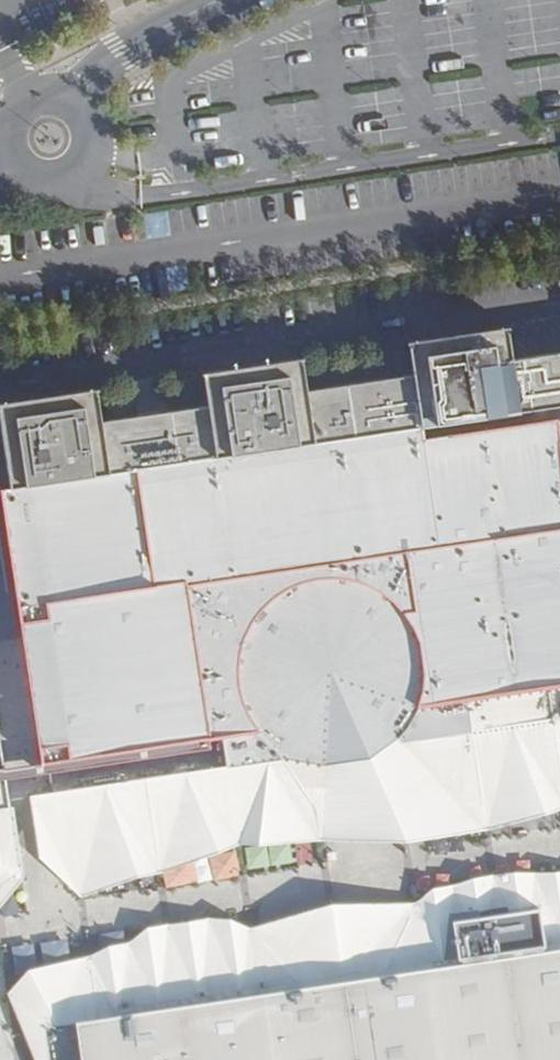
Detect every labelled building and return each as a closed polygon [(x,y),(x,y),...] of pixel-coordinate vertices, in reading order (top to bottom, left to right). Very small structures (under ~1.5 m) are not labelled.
[(0,491),(0,509),(16,610),(39,765),(221,737),(225,766),(29,796),(39,857),(78,885),(117,867),(158,861),(196,838),(276,826),(316,827),(312,800),(399,741),(450,797),(481,808),(559,796),(559,718),(552,720),(546,690),(559,687),(559,501),(548,423),(423,442),(421,426),(517,411),(504,328),(408,343),(412,372),(307,389),(302,360),(198,376),(202,405),(98,421),(93,392),(0,406),(0,455),(5,490),(0,491)] [(17,865),(10,807),(0,730),(0,880),(17,865)] [(364,855),(450,797),(399,741),(312,800),(364,855)] [(481,808),(450,797),(486,830),(559,808),(559,796),(481,808)] [(158,873),(316,827),(276,826),(196,838),(158,861),(117,867),(78,885),(39,857),(80,897),(158,873)] [(297,844),(299,866),(322,863),(320,842),(297,844)] [(17,865),(0,880),(0,893),(17,865)] [(535,885),(515,883),(474,890),(455,897),(433,900),(416,915),(252,940),(231,930),(210,930),(148,939),(130,954),(109,957),(91,968),(49,974),(20,1000),(25,1030),(40,1059),(559,1059),(559,884),(535,885)] [(416,915),(433,900),(415,903),(331,904),(248,927),(208,918),(146,926),(28,967),(20,1000),(49,974),(91,968),(109,957),(130,954),(148,939),(210,930),(231,930),(252,940),(416,915)] [(25,1030),(35,1059),(40,1059),(25,1030)]
